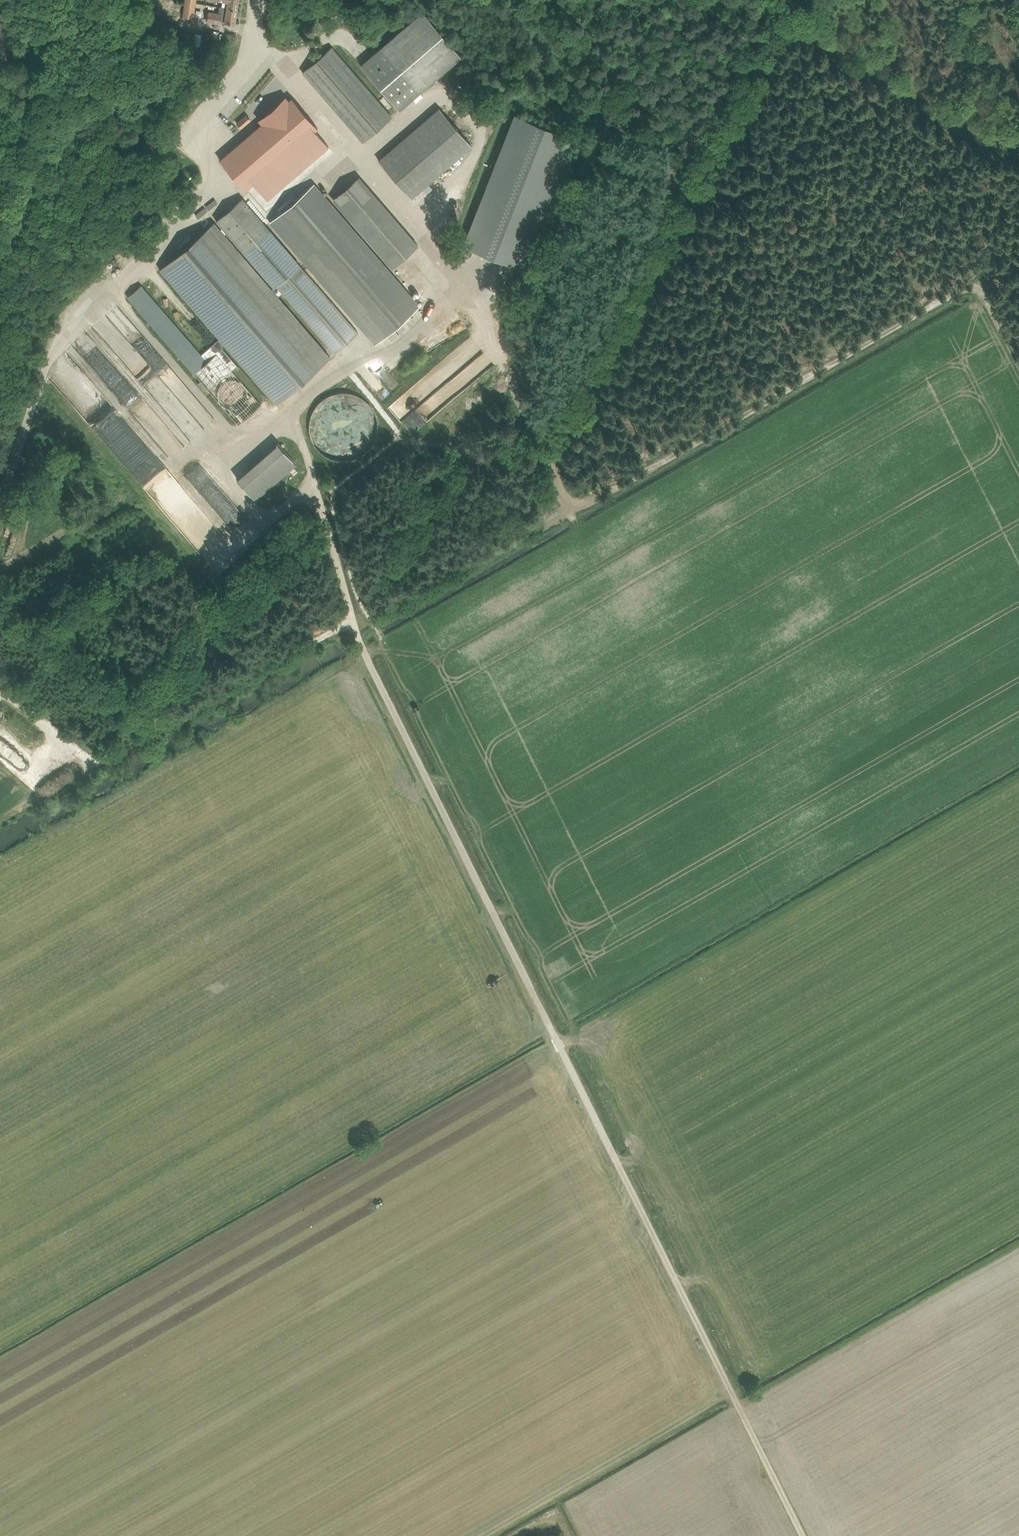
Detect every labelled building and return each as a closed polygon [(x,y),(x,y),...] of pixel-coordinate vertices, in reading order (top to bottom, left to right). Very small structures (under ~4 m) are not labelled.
[(222,6),(220,6),(237,9),(238,0),(223,0),(222,6)] [(195,3),(185,1),(183,15),(193,17),(195,3)] [(237,9),(220,6),(219,13),(209,11),(208,21),(222,23),(222,21),(235,23),(237,9)] [(422,12),(361,64),(399,109),(461,57),(422,12)] [(332,47),(320,57),(303,72),(362,141),(392,116),(332,47)] [(261,123),(220,159),(246,189),(253,183),(269,169),(272,172),(318,133),(315,130),(318,127),(314,124),(312,126),(295,107),(298,105),(291,97),(289,99),(285,96),(264,114),(268,117),(261,123)] [(439,108),(379,159),(411,198),(421,189),(426,194),(433,189),(428,183),(472,145),(439,108)] [(246,114),(237,123),(241,127),(251,119),(246,114)] [(523,138),(535,142),(542,123),(525,117),(525,119),(523,119),(520,125),(527,128),(523,138)] [(233,123),(229,126),(231,129),(235,133),(239,129),(235,125),(235,126),(233,123)] [(363,173),(356,180),(336,197),(395,265),(422,241),(363,173)] [(312,180),(269,217),(374,339),(417,302),(312,180)] [(201,354),(148,293),(141,285),(128,297),(200,380),(198,383),(204,390),(207,388),(238,424),(262,404),(232,370),(237,365),(222,348),(223,347),(222,345),(224,343),(276,403),(330,356),(279,296),(282,293),(335,353),(359,332),(242,198),(216,221),(274,287),(272,289),(221,229),(214,222),(159,270),(219,338),(201,354)] [(352,322),(355,320),(274,223),(271,225),(352,322)] [(122,332),(104,341),(97,326),(87,331),(92,341),(84,345),(81,340),(77,341),(86,361),(91,358),(95,366),(116,356),(114,350),(119,348),(118,346),(126,342),(122,332)] [(310,419),(309,427),(310,434),(312,440),(316,446),(321,452),(329,457),(335,459),(343,460),(349,460),(355,459),(360,456),(367,451),(372,445),(377,436),(378,430),(378,423),(376,415),(373,408),(367,401),(360,396),(354,393),(346,392),(337,392),(329,395),(323,399),(317,405),(313,412),(310,419)] [(284,442),(241,480),(259,501),(303,463),(284,442)]
